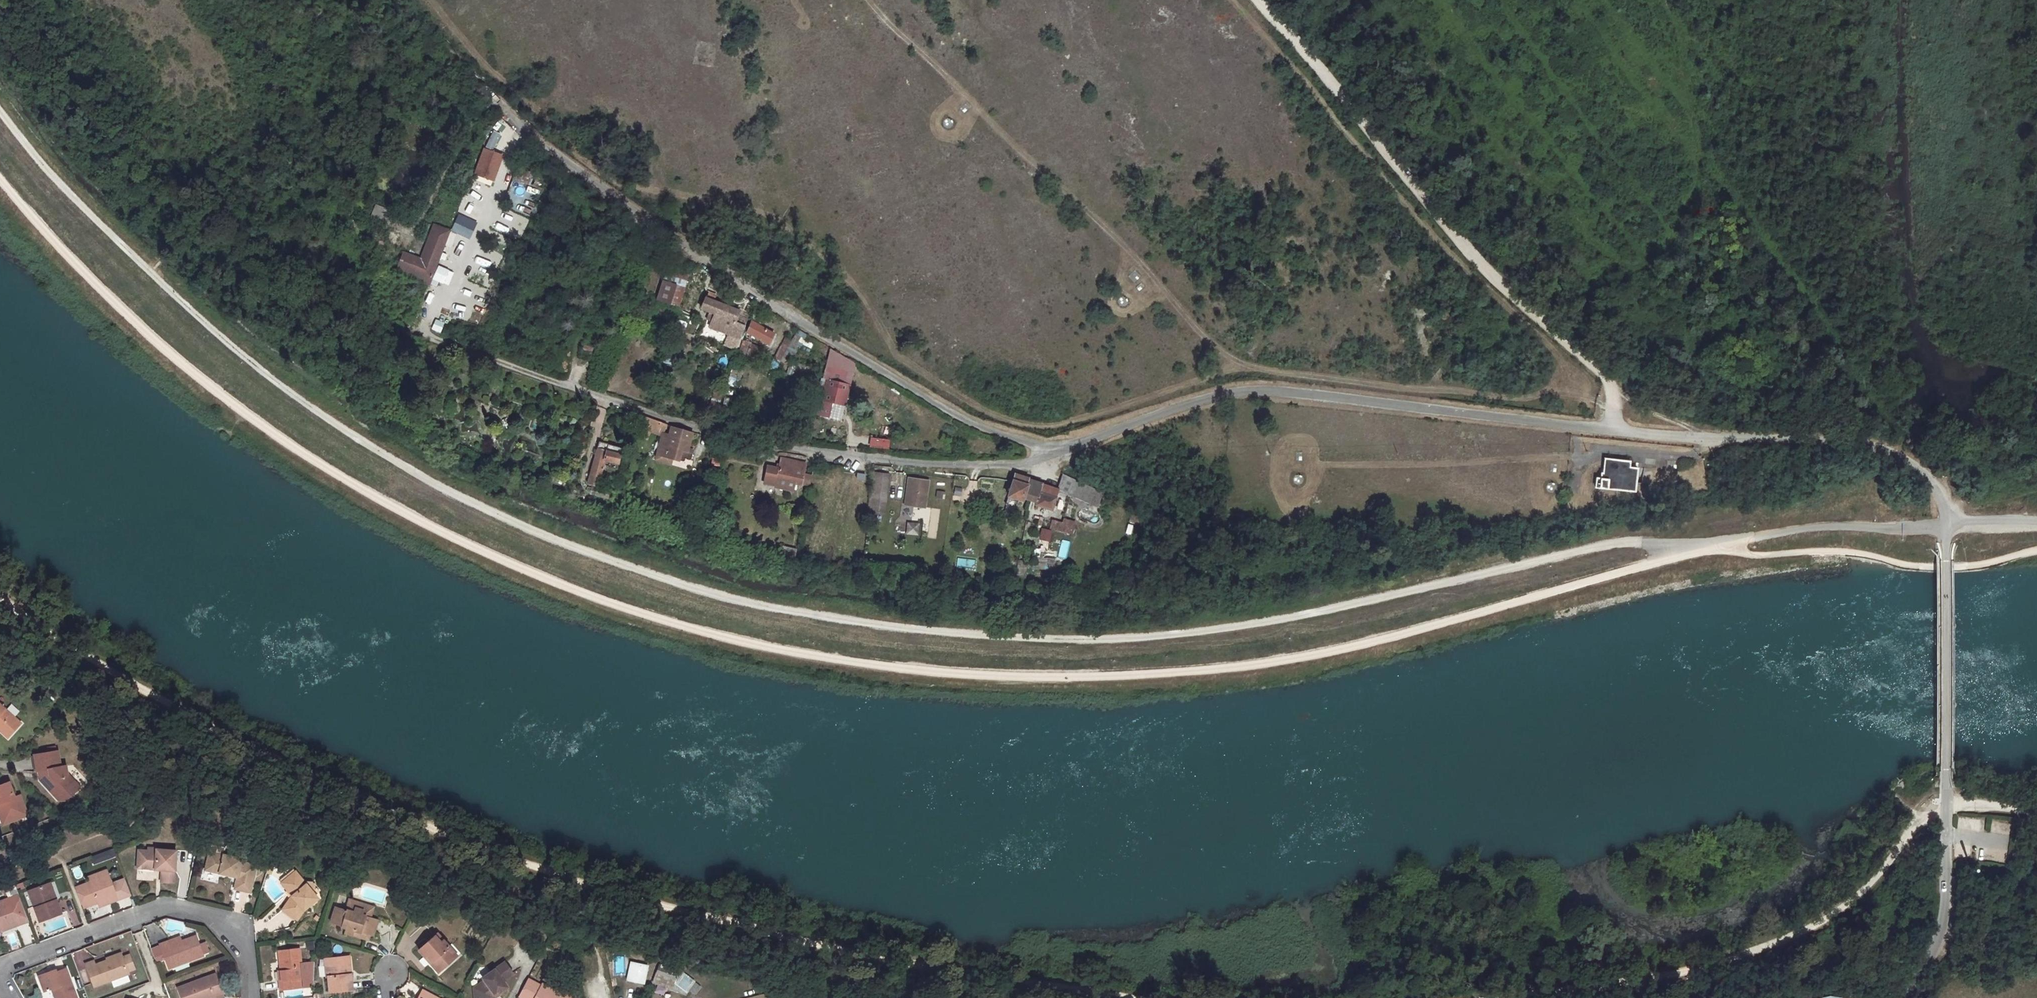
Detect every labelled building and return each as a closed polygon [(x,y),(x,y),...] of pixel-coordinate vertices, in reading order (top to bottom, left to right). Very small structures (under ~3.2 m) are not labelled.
[(509,136),(512,130),(502,125),(499,131),(509,136)] [(499,134),(493,131),(485,147),(492,150),(499,134)] [(484,148),(483,150),(475,172),(493,179),(502,154),(484,148)] [(514,165),(507,183),(517,186),(518,181),(523,168),(514,165)] [(523,168),(518,181),(556,194),(562,177),(540,169),(538,173),(523,168)] [(387,211),(375,205),(370,218),(382,223),(387,211)] [(475,223),(458,215),(451,230),(468,238),(475,223)] [(420,259),(402,252),(395,271),(428,283),(447,230),(433,225),(424,249),(423,248),(420,259)] [(443,260),(441,266),(454,269),(455,263),(443,260)] [(472,262),(468,279),(474,281),(479,264),(472,262)] [(453,273),(438,266),(432,280),(447,286),(453,273)] [(664,273),(656,300),(680,307),(690,274),(674,270),(673,276),(664,273)] [(739,312),(703,299),(699,310),(714,315),(709,327),(728,335),(725,343),(736,348),(744,327),(735,323),(739,312)] [(441,334),(445,323),(435,319),(431,330),(441,334)] [(751,321),(734,352),(744,358),(752,343),(763,349),(767,351),(776,335),(751,321)] [(780,361),(790,341),(783,338),(774,358),(780,361)] [(744,358),(755,364),(763,349),(752,343),(744,358)] [(830,351),(823,377),(828,379),(849,383),(849,384),(855,362),(844,359),(842,367),(837,366),(839,356),(836,355),(837,353),(830,351)] [(828,379),(819,412),(830,415),(834,400),(845,403),(849,384),(828,379)] [(661,422),(640,415),(637,425),(667,436),(664,445),(660,444),(657,452),(671,456),(684,461),(685,458),(690,460),(693,453),(687,450),(688,448),(694,432),(661,422)] [(624,452),(620,451),(621,448),(597,442),(585,482),(598,487),(606,465),(619,468),(624,452)] [(657,452),(656,457),(670,461),(671,456),(657,452)] [(801,463),(779,457),(776,468),(765,465),(761,481),(773,484),(775,478),(792,482),(799,484),(801,472),(801,463)] [(1603,458),(1600,487),(1637,490),(1640,466),(1627,465),(1627,460),(1603,458)] [(715,460),(712,460),(711,466),(719,468),(720,460),(715,459),(715,460)] [(1011,470),(1006,493),(1020,496),(1021,491),(1026,475),(1026,474),(1011,470)] [(888,473),(871,471),(868,511),(878,512),(879,502),(885,502),(888,473)] [(810,474),(801,472),(799,484),(806,486),(810,474)] [(1028,493),(1026,498),(1053,506),(1058,489),(1069,494),(1074,478),(1063,473),(1059,485),(1026,475),(1021,491),(1028,493)] [(925,478),(908,476),(906,502),(923,504),(925,478)] [(792,482),(775,478),(773,484),(773,486),(790,490),(792,482)] [(1074,478),(1069,494),(1097,505),(1102,490),(1074,478)] [(930,509),(928,538),(937,539),(939,509),(930,509)] [(1173,511),(1169,523),(1182,526),(1185,514),(1173,511)] [(1072,535),(1076,522),(1063,518),(1062,523),(1052,520),(1049,529),(1072,535)] [(907,523),(906,535),(918,536),(919,524),(907,523)] [(1039,539),(1050,542),(1053,531),(1042,528),(1039,539)] [(1066,559),(1070,542),(1062,540),(1058,557),(1066,559)] [(797,549),(783,544),(779,558),(792,562),(797,549)] [(973,570),(976,561),(959,555),(956,564),(973,570)] [(9,738),(22,724),(0,704),(0,730),(9,738)] [(59,751),(36,754),(38,771),(45,769),(46,774),(41,779),(51,790),(54,787),(62,796),(68,796),(72,792),(74,795),(81,788),(69,774),(67,766),(62,767),(59,751)] [(0,786),(0,804),(1,804),(8,823),(22,818),(21,816),(28,814),(25,804),(22,805),(19,796),(16,798),(11,782),(0,786)] [(54,787),(51,790),(60,800),(67,801),(74,795),(72,792),(68,796),(62,796),(54,787)] [(113,849),(91,854),(93,863),(115,858),(113,849)] [(147,852),(138,851),(137,868),(155,869),(155,867),(162,868),(162,870),(161,882),(174,883),(176,851),(156,850),(156,854),(147,854),(147,852)] [(224,856),(209,853),(205,870),(237,877),(235,889),(250,893),(252,884),(253,884),(257,866),(241,862),(242,859),(224,855),(224,856)] [(271,861),(267,874),(271,875),(275,863),(271,861)] [(108,871),(89,878),(91,883),(109,876),(108,871)] [(299,877),(296,873),(282,884),(293,897),(296,895),(288,886),(299,877)] [(76,889),(83,908),(98,902),(109,899),(110,903),(118,900),(113,886),(109,876),(91,883),(76,889)] [(318,900),(299,877),(288,886),(296,895),(293,897),(283,910),(297,920),(304,911),(318,900)] [(132,895),(126,881),(113,886),(118,900),(132,895)] [(57,900),(51,883),(49,884),(55,901),(57,900)] [(29,891),(36,909),(41,921),(62,913),(57,900),(55,901),(49,884),(29,891)] [(0,902),(0,929),(3,928),(4,931),(19,925),(9,899),(0,902)] [(350,901),(347,911),(355,913),(356,908),(364,911),(365,905),(350,901)] [(337,908),(331,924),(346,928),(345,933),(353,935),(355,931),(370,936),(373,937),(378,920),(371,918),(374,908),(365,905),(364,911),(356,908),(355,913),(347,911),(337,908)] [(370,936),(355,931),(353,935),(369,940),(370,936)] [(435,936),(440,943),(443,940),(438,934),(435,936)] [(182,940),(171,944),(169,940),(160,944),(161,945),(165,958),(169,968),(203,955),(196,936),(182,940)] [(180,936),(169,940),(171,944),(182,940),(180,936)] [(449,947),(443,940),(440,943),(435,936),(419,949),(424,957),(426,955),(431,962),(429,963),(437,973),(454,959),(446,949),(449,947)] [(151,949),(156,962),(165,958),(161,945),(151,949)] [(446,949),(454,959),(457,957),(449,947),(446,949)] [(83,984),(90,982),(82,961),(90,958),(86,948),(72,954),(83,984)] [(313,987),(314,963),(300,964),(299,949),(278,951),(280,971),(281,981),(280,981),(277,981),(278,990),(313,987)] [(93,961),(85,964),(94,987),(128,974),(127,972),(134,969),(129,955),(122,958),(121,955),(107,961),(95,965),(93,961)] [(344,957),(324,960),(326,978),(328,977),(329,992),(352,990),(350,974),(346,975),(344,958),(344,957)] [(503,962),(481,979),(483,981),(472,989),(473,997),(490,997),(497,991),(498,993),(506,987),(502,981),(511,974),(503,962)] [(631,962),(627,978),(644,982),(648,966),(631,962)] [(659,965),(656,974),(673,980),(676,971),(659,965)] [(38,976),(44,991),(52,989),(54,994),(55,997),(75,997),(77,997),(66,968),(57,972),(56,969),(38,976)] [(177,988),(181,997),(213,997),(214,997),(221,997),(223,997),(215,975),(177,988)] [(527,978),(518,995),(524,997),(567,997),(541,984),(540,986),(527,978)]
